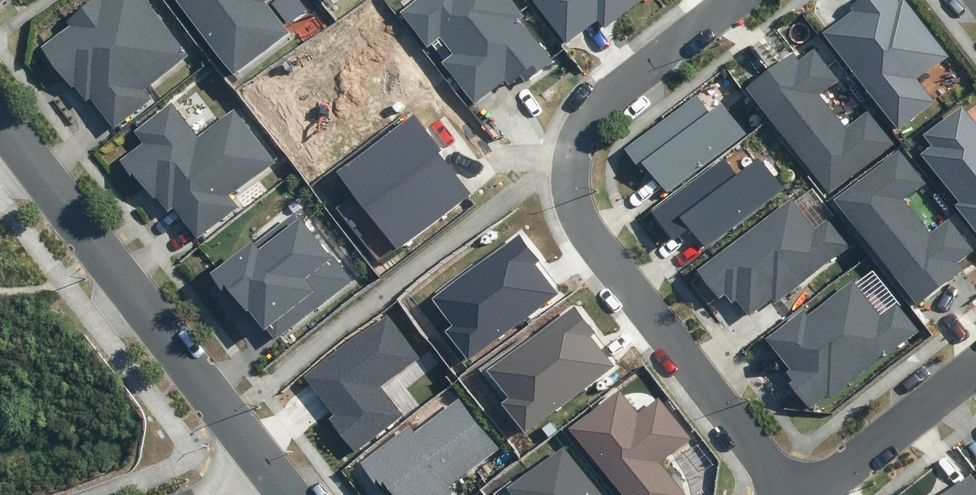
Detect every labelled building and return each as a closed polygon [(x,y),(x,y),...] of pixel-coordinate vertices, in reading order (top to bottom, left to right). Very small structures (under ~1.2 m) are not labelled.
[(150,101),(142,89),(187,56),(145,0),(105,0),(104,1),(103,0),(94,0),(66,21),(69,24),(37,48),(49,64),(52,62),(71,88),(73,86),(85,101),(90,97),(114,128),(150,101)] [(289,33),(265,1),(267,0),(177,0),(234,75),(289,33)] [(514,0),(417,0),(401,13),(428,46),(440,36),(455,55),(444,63),(475,102),(505,79),(509,84),(519,76),(525,84),(554,61),(522,19),(526,16),(514,0)] [(566,44),(598,20),(604,28),(641,0),(531,0),(566,44)] [(898,131),(936,103),(918,79),(948,57),(904,0),(901,0),(899,2),(897,0),(861,0),(850,8),(853,11),(823,33),(898,131)] [(797,61),(792,54),(745,90),(828,194),(894,144),(868,111),(846,128),(819,94),(838,79),(814,48),(797,61)] [(647,169),(668,195),(747,135),(721,101),(709,110),(697,95),(625,150),(642,173),(647,169)] [(197,240),(239,207),(230,195),(274,162),(234,111),(198,138),(171,103),(133,132),(142,143),(119,160),(131,176),(134,174),(153,200),(156,198),(167,213),(173,208),(197,240)] [(962,107),(926,136),(935,146),(923,156),(959,201),(954,206),(975,233),(975,124),(962,107)] [(442,150),(414,114),(338,172),(356,196),(339,209),(378,260),(468,193),(438,153),(442,150)] [(917,306),(963,271),(957,263),(974,250),(950,220),(931,234),(904,200),(926,183),(899,149),(833,199),(917,306)] [(674,239),(689,227),(705,247),(783,188),(758,156),(736,172),(724,157),(652,211),(674,239)] [(814,230),(791,199),(697,270),(719,299),(725,294),(732,304),(737,300),(749,316),(772,299),(776,303),(850,246),(829,219),(814,230)] [(351,279),(295,210),(254,242),(252,239),(209,273),(225,293),(229,291),(246,312),(248,310),(264,330),(266,328),(275,339),(351,279)] [(540,260),(519,233),(432,298),(453,326),(445,332),(467,361),(557,293),(535,264),(540,260)] [(880,316),(852,281),(808,315),(804,309),(765,339),(790,369),(786,372),(793,381),(790,383),(810,409),(827,395),(830,399),(918,331),(896,303),(880,316)] [(524,433),(612,366),(590,336),(595,333),(574,305),(488,371),(508,397),(500,403),(524,433)] [(393,310),(304,376),(334,416),(329,419),(355,452),(402,415),(380,387),(424,354),(393,310)] [(619,389),(569,429),(622,494),(686,494),(659,462),(690,438),(657,397),(638,413),(619,389)] [(458,399),(416,433),(409,425),(362,463),(389,494),(393,494),(394,494),(451,494),(453,494),(449,488),(498,449),(458,399)] [(564,446),(508,489),(513,494),(602,494),(564,446)] [(970,473),(941,494),(975,494),(975,480),(970,473)]
